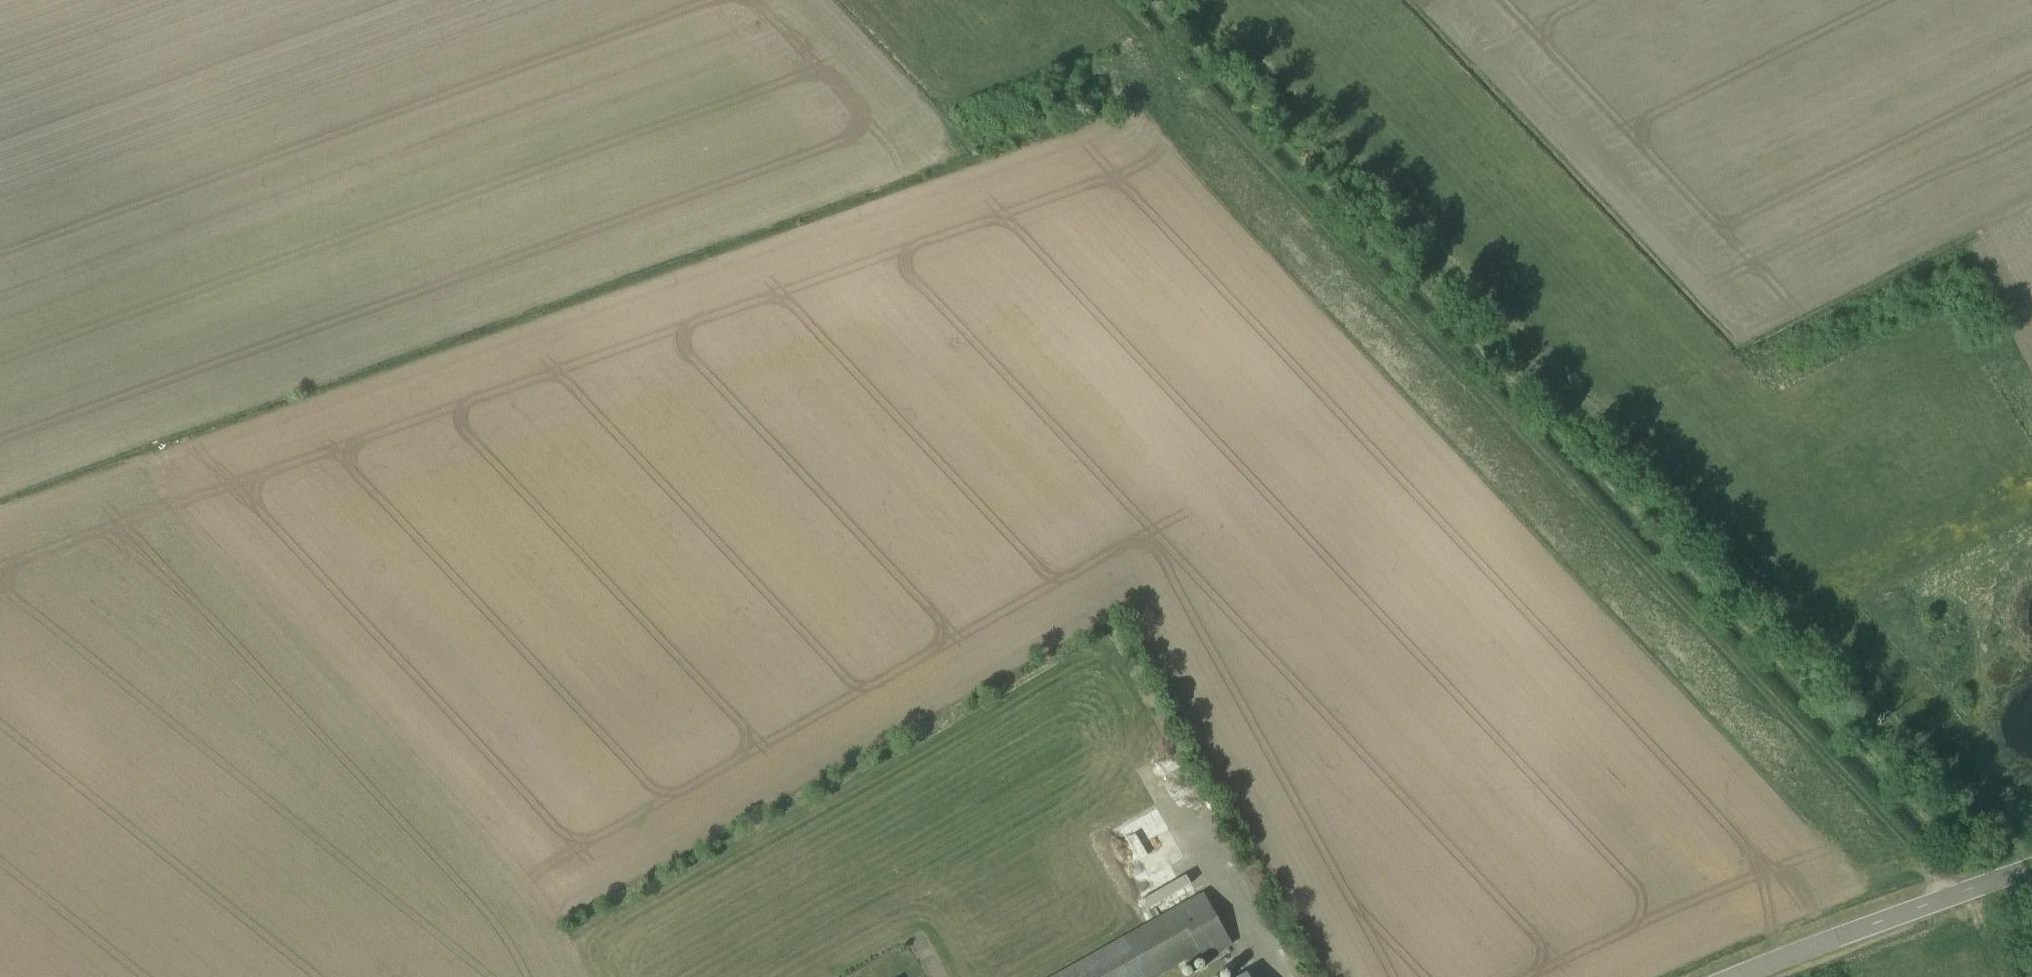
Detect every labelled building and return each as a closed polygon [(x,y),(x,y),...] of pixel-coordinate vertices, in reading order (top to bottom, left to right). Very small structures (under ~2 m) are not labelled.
[(1200,951),(1205,960),(1234,944),(1204,891),(1051,976),(1154,976),(1200,951)]
